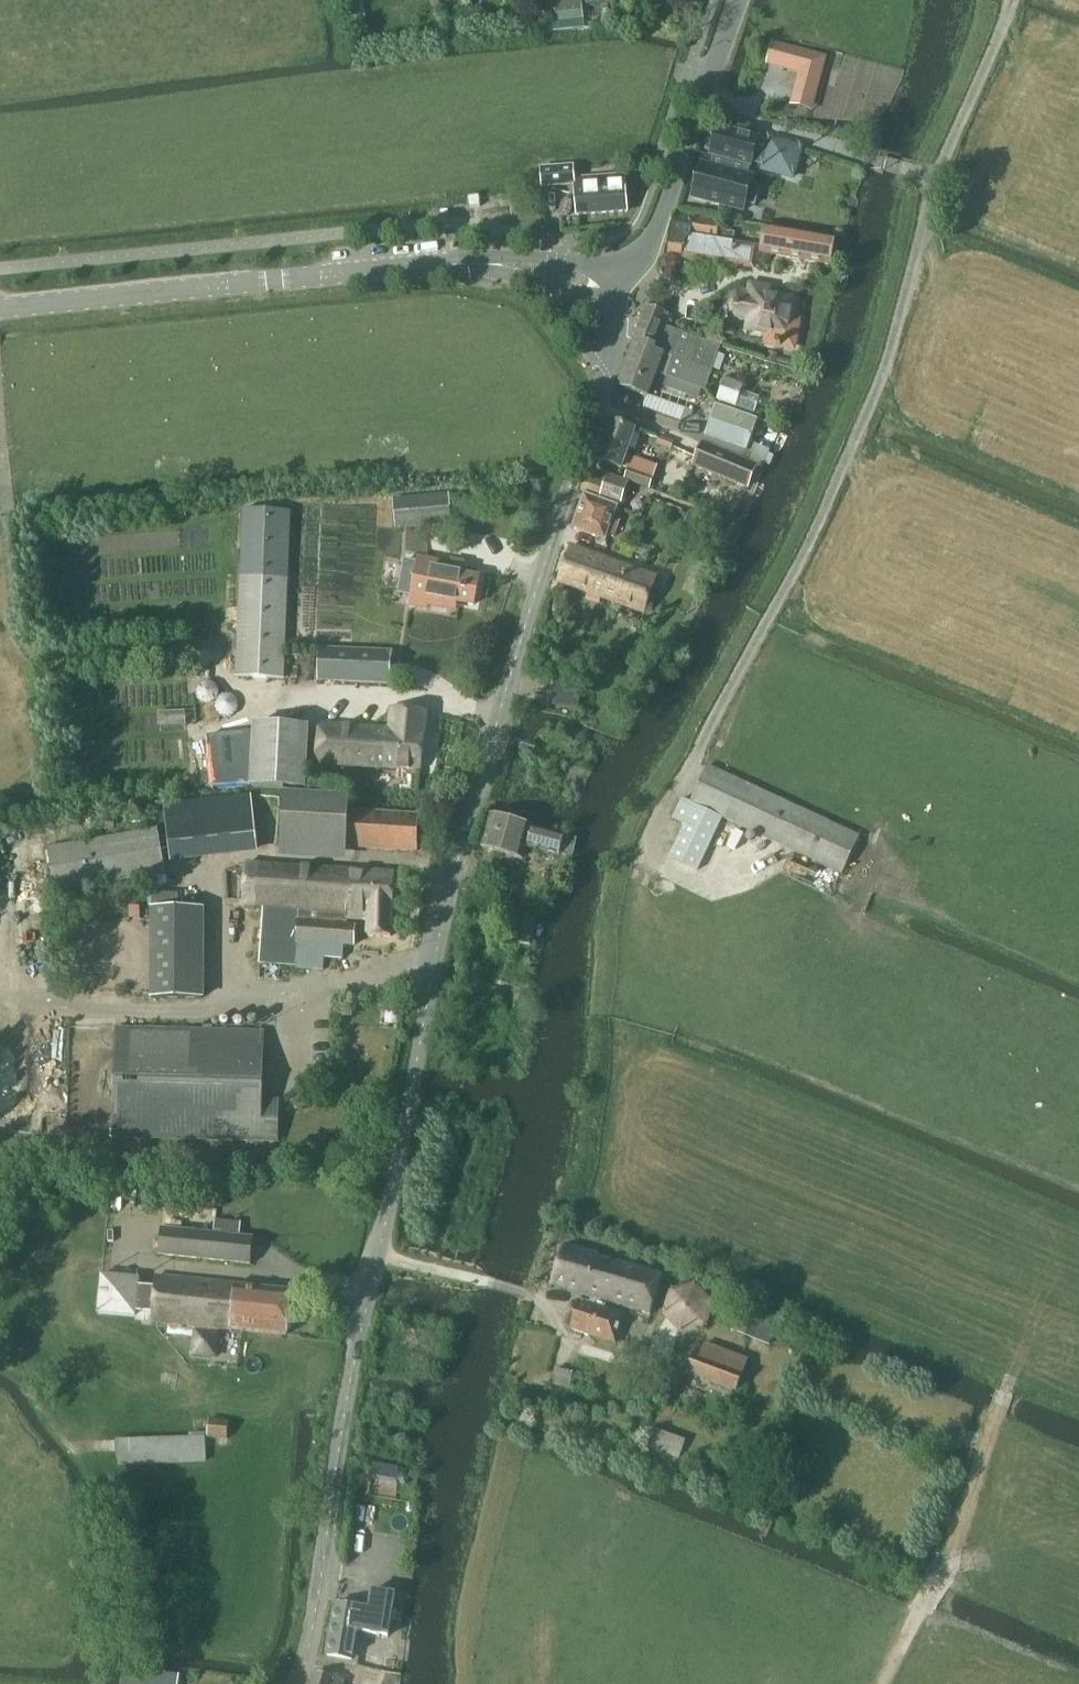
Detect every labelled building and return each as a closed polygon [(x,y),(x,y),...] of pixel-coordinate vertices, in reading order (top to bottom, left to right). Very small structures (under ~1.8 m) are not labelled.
[(582,8),(582,0),(581,0),(547,4),(548,12),(549,23),(551,23),(584,20),(582,8)] [(551,23),(549,23),(550,30),(550,33),(585,29),(584,26),(584,20),(551,23)] [(788,48),(784,65),(805,71),(800,91),(816,95),(826,58),(788,48)] [(717,127),(710,155),(714,156),(714,155),(746,164),(746,165),(750,166),(751,166),(755,167),(756,163),(769,167),(767,171),(797,179),(804,149),(775,142),(774,147),(761,143),(762,139),(754,137),(756,128),(738,124),(736,133),(717,127)] [(701,164),(692,198),(747,213),(749,204),(758,207),(763,189),(754,187),(756,179),(748,177),(751,166),(750,166),(746,165),(746,164),(714,155),(714,156),(711,167),(701,164)] [(573,181),(572,168),(539,171),(541,187),(573,185),(576,216),(626,212),(623,176),(573,181)] [(478,196),(468,197),(468,205),(468,209),(479,208),(479,202),(478,196)] [(728,267),(729,261),(753,265),(755,250),(755,246),(732,242),(733,234),(717,231),(717,224),(672,217),(667,236),(664,257),(728,267)] [(764,226),(759,257),(828,268),(833,239),(764,226)] [(734,297),(726,302),(724,312),(730,320),(748,324),(746,332),(751,333),(752,336),(759,337),(761,335),(765,336),(763,347),(774,349),(774,352),(779,353),(779,350),(790,352),(795,326),(788,325),(792,303),(787,302),(785,299),(780,298),(777,300),(749,295),(748,300),(734,297)] [(642,321),(633,344),(672,359),(666,377),(665,379),(666,379),(701,392),(703,392),(713,367),(720,347),(680,333),(669,329),(663,327),(667,316),(668,314),(647,307),(646,310),(643,317),(642,321)] [(633,344),(616,387),(645,398),(655,372),(666,377),(672,359),(633,344)] [(769,355),(767,362),(785,367),(787,361),(776,358),(776,357),(769,355)] [(725,380),(717,403),(754,416),(761,397),(743,391),(745,387),(725,380)] [(662,402),(657,416),(677,423),(680,422),(684,410),(662,402)] [(746,450),(757,422),(715,407),(705,435),(746,450)] [(620,470),(634,431),(605,421),(591,459),(620,470)] [(702,443),(691,468),(748,491),(758,467),(702,443)] [(752,454),(749,460),(761,465),(766,453),(753,447),(750,453),(752,454)] [(629,470),(625,481),(649,489),(653,478),(629,470)] [(586,479),(581,493),(620,506),(628,483),(606,476),(603,485),(586,479)] [(612,538),(617,525),(612,523),(617,508),(584,496),(572,530),(605,542),(607,536),(612,538)] [(398,530),(451,524),(449,497),(395,503),(398,530)] [(710,539),(716,523),(687,513),(682,529),(710,539)] [(284,679),(290,515),(243,514),(237,677),(284,679)] [(643,615),(656,578),(569,547),(556,584),(643,615)] [(694,561),(686,577),(698,583),(706,566),(694,560),(694,561)] [(474,608),(480,580),(461,577),(462,570),(418,562),(410,606),(427,609),(429,599),(474,608)] [(388,684),(390,654),(320,650),(319,681),(388,684)] [(420,771),(426,713),(391,709),(388,730),(318,724),(312,764),(420,771)] [(252,732),(204,737),(210,792),(249,789),(306,792),(309,728),(253,725),(252,732)] [(841,875),(858,837),(706,767),(689,804),(681,801),(671,821),(683,827),(668,859),(696,872),(721,819),(841,875)] [(169,859),(257,849),(251,792),(163,802),(169,859)] [(416,852),(417,817),(348,814),(349,800),(283,798),(281,849),(348,852),(348,849),(416,852)] [(558,852),(562,837),(492,816),(482,849),(522,861),(526,849),(556,858),(558,852)] [(55,892),(165,872),(157,832),(48,852),(55,892)] [(562,837),(558,852),(572,856),(576,840),(562,836),(562,837)] [(245,866),(243,909),(261,909),(259,948),(259,960),(259,963),(296,965),(295,969),(322,971),(323,959),(342,960),(343,947),(352,948),(353,927),(345,927),(346,921),(367,922),(367,937),(390,938),(393,873),(245,866)] [(199,908),(150,908),(150,1002),(199,1002),(199,908)] [(515,916),(512,946),(530,947),(533,918),(515,916)] [(277,1140),(278,1100),(262,1100),(263,1032),(115,1029),(113,1137),(277,1140)] [(250,1264),(252,1238),(160,1229),(157,1255),(250,1264)] [(650,1313),(661,1275),(597,1255),(597,1252),(564,1243),(551,1284),(590,1296),(588,1302),(577,1299),(571,1301),(565,1321),(565,1322),(569,1328),(614,1342),(624,1312),(603,1306),(605,1300),(650,1313)] [(155,1287),(140,1286),(140,1279),(102,1275),(99,1313),(137,1317),(136,1319),(195,1325),(192,1354),(216,1356),(218,1333),(216,1333),(217,1328),(286,1335),(291,1290),(155,1277),(155,1287)] [(729,1311),(722,1328),(735,1334),(765,1345),(771,1328),(742,1317),(729,1311)] [(695,1358),(688,1375),(735,1393),(748,1361),(704,1344),(699,1360),(695,1358)] [(569,1389),(572,1374),(556,1371),(553,1386),(569,1389)] [(209,1420),(207,1439),(226,1441),(228,1422),(209,1420)] [(657,1431),(650,1449),(678,1460),(685,1442),(657,1431)] [(204,1435),(114,1438),(115,1462),(205,1459),(204,1435)] [(373,1463),(370,1481),(395,1484),(398,1467),(373,1463)] [(401,1472),(396,1480),(405,1486),(410,1478),(401,1472)] [(388,1638),(394,1595),(371,1592),(369,1610),(334,1605),(326,1656),(352,1660),(356,1633),(388,1638)] [(359,1654),(356,1669),(380,1673),(382,1658),(359,1654)] [(343,1681),(315,1672),(311,1683),(342,1683),(343,1681)] [(121,1683),(176,1683),(177,1677),(157,1674),(143,1675),(142,1681),(141,1682),(130,1680),(126,1680),(125,1680),(122,1679),(122,1682),(121,1683)] [(348,1683),(370,1683),(371,1679),(351,1674),(348,1683)]
